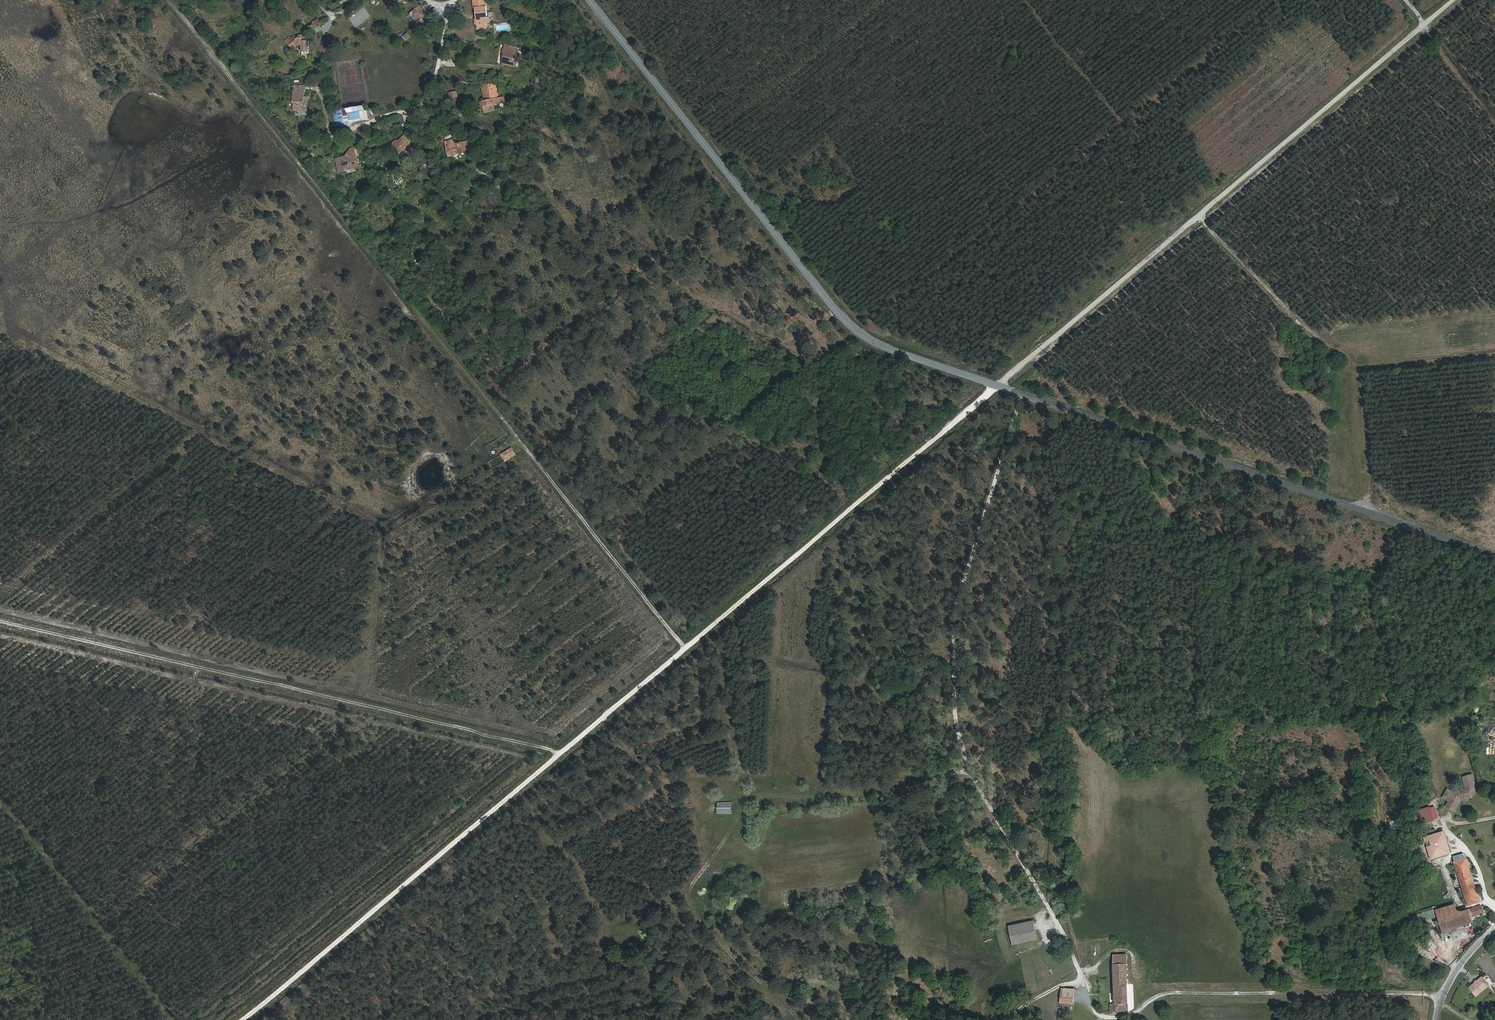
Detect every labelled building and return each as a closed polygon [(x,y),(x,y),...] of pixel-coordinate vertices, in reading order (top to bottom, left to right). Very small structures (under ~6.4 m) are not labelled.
[(475,24),(481,24),(480,5),(469,5),(469,31),(475,32),(475,24)] [(416,29),(425,29),(426,20),(423,20),(413,7),(407,12),(416,23),(416,29)] [(312,22),(316,28),(322,23),(319,18),(312,22)] [(511,22),(496,25),(497,32),(512,30),(511,22)] [(304,34),(291,27),(286,32),(287,34),(282,38),(286,43),(291,40),(299,44),(299,49),(305,50),(304,34)] [(220,38),(227,47),(235,40),(228,32),(220,38)] [(404,36),(409,41),(413,37),(409,32),(404,36)] [(505,70),(509,54),(497,51),(493,68),(505,70)] [(302,84),(290,84),(289,108),(301,109),(302,84)] [(471,115),(485,113),(484,106),(492,105),(491,99),(486,99),(485,89),(473,90),(474,103),(470,103),(471,115)] [(359,104),(359,96),(342,98),(342,105),(347,105),(347,109),(355,109),(355,104),(359,104)] [(413,143),(401,130),(386,142),(394,150),(401,145),(408,148),(413,143)] [(440,152),(461,149),(460,140),(446,142),(446,138),(438,139),(440,152)] [(339,172),(364,169),(362,154),(338,158),(339,172)] [(517,455),(512,447),(500,454),(505,462),(517,455)] [(1489,598),(1481,597),(1480,606),(1487,607),(1489,598)] [(1480,781),(1477,771),(1468,773),(1470,780),(1464,782),(1462,784),(1460,785),(1458,784),(1457,784),(1456,784),(1453,784),(1450,791),(1453,793),(1450,798),(1458,803),(1462,795),(1461,794),(1463,792),(1468,791),(1471,790),(1476,788),(1480,781)] [(1447,789),(1450,791),(1453,784),(1456,784),(1451,781),(1447,789)] [(716,802),(716,814),(731,814),(731,802),(716,802)] [(1432,803),(1420,806),(1425,824),(1437,821),(1432,803)] [(1434,844),(1442,841),(1444,846),(1440,848),(1442,851),(1451,848),(1448,839),(1444,827),(1426,833),(1432,855),(1437,853),(1434,844)] [(1444,846),(1442,841),(1434,844),(1437,853),(1442,851),(1440,848),(1444,846)] [(1479,898),(1466,855),(1464,850),(1454,853),(1456,858),(1455,858),(1468,901),(1479,898)] [(1472,918),(1471,913),(1482,909),(1481,903),(1457,910),(1454,901),(1437,906),(1436,903),(1433,904),(1433,906),(1409,913),(1411,919),(1438,911),(1443,929),(1449,927),(1449,925),(1472,918)] [(1449,927),(1443,929),(1442,930),(1445,941),(1478,931),(1474,917),(1472,918),(1449,925),(1449,927)] [(1034,920),(1011,926),(1016,944),(1039,938),(1034,920)] [(1100,951),(1100,935),(1090,935),(1090,951),(1100,951)] [(1115,1008),(1132,1008),(1130,962),(1118,962),(1118,968),(1120,1001),(1115,1002),(1115,1008)] [(1494,978),(1487,969),(1477,977),(1484,986),(1494,978)] [(1078,984),(1067,983),(1065,997),(1067,998),(1067,1001),(1076,1002),(1076,998),(1077,999),(1078,984)]
